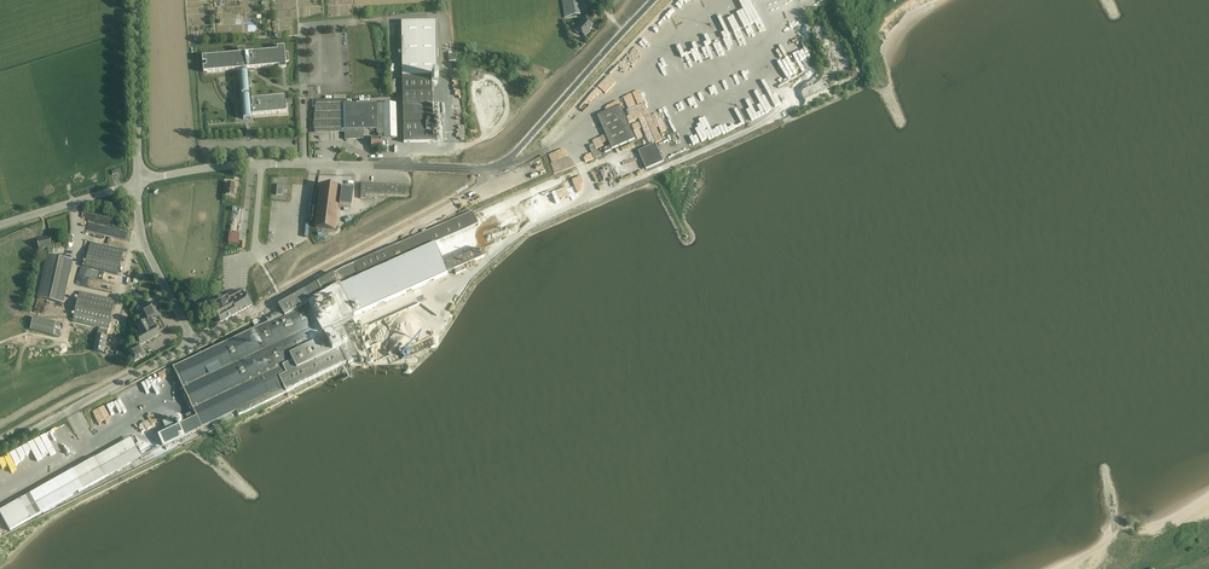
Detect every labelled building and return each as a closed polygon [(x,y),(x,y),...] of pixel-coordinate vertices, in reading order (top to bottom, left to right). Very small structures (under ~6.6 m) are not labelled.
[(562,1),(565,17),(579,15),(576,0),(564,0),(564,1),(562,1)] [(691,7),(683,0),(674,0),(673,1),(686,13),(691,7)] [(585,36),(588,33),(588,32),(593,26),(586,20),(582,25),(581,24),(577,28),(575,31),(578,34),(580,31),(585,36)] [(433,142),(433,129),(442,129),(441,117),(433,117),(432,84),(437,84),(437,76),(430,76),(430,74),(437,74),(437,22),(401,22),(402,77),(404,143),(433,142)] [(242,94),(242,97),(241,97),(243,120),(247,119),(251,119),(251,115),(286,112),(286,106),(288,106),(291,106),(291,105),(292,105),(292,104),(292,103),(291,102),(290,102),(285,103),(285,96),(250,99),(249,96),(249,94),(249,87),(250,87),(251,84),(251,82),(250,79),(248,79),(247,73),(246,69),(278,67),(278,70),(286,69),(286,63),(289,62),(288,53),(285,53),(284,47),(277,48),(277,51),(245,53),(245,49),(238,50),(238,54),(202,57),(202,63),(206,63),(206,66),(203,67),(203,73),(239,70),(239,73),(241,94),(242,94)] [(753,94),(750,95),(762,120),(776,114),(761,81),(749,86),(753,94)] [(383,139),(397,139),(396,104),(344,105),(344,100),(323,100),(323,102),(317,102),(317,105),(316,105),(316,114),(315,114),(315,122),(314,122),(314,129),(315,129),(315,132),(329,132),(329,130),(344,130),(345,139),(363,139),(363,129),(376,129),(376,134),(378,134),(383,134),(383,139)] [(573,106),(578,112),(583,107),(577,101),(573,106)] [(597,116),(612,149),(635,139),(621,105),(597,116)] [(677,120),(672,122),(669,110),(666,111),(671,130),(679,128),(677,120)] [(596,115),(586,119),(590,128),(600,123),(596,115)] [(715,130),(718,135),(728,130),(725,124),(723,126),(719,119),(716,121),(715,120),(711,123),(715,130)] [(652,128),(644,131),(649,146),(668,139),(665,133),(660,134),(657,126),(652,128)] [(383,134),(378,134),(378,139),(371,139),(371,146),(382,146),(382,139),(383,139),(383,134)] [(585,163),(601,155),(595,143),(579,151),(585,163)] [(656,144),(638,151),(646,170),(664,162),(656,144)] [(234,196),(235,184),(226,183),(226,196),(234,196)] [(365,199),(366,195),(409,196),(409,185),(361,184),(360,199),(365,199)] [(334,230),(334,228),(337,205),(339,189),(339,188),(321,186),(316,228),(334,230)] [(341,189),(339,189),(337,205),(339,206),(351,208),(353,190),(341,189)] [(472,211),(465,214),(403,242),(381,252),(353,263),(342,269),(318,283),(303,291),(314,306),(328,299),(336,295),(358,325),(418,299),(415,293),(413,295),(408,286),(417,282),(413,273),(435,263),(437,266),(439,271),(443,269),(447,268),(449,273),(454,271),(456,274),(466,270),(464,266),(485,257),(481,249),(451,262),(446,264),(446,265),(442,266),(432,245),(444,240),(478,225),(477,222),(473,213),(472,211)] [(39,250),(47,248),(49,254),(52,255),(54,246),(52,245),(49,237),(36,241),(39,250)] [(124,250),(90,242),(85,267),(118,275),(124,250)] [(49,254),(47,254),(37,297),(63,303),(73,260),(52,255),(49,254)] [(115,299),(79,291),(72,322),(108,330),(115,299)] [(202,428),(237,412),(239,416),(295,389),(294,388),(348,363),(349,364),(355,361),(358,360),(342,325),(349,321),(352,328),(358,325),(336,295),(328,299),(314,306),(303,291),(281,303),(278,304),(284,316),(283,317),(280,311),(265,318),(268,323),(173,367),(179,379),(173,382),(175,385),(180,382),(197,417),(159,435),(164,447),(202,428)] [(229,300),(230,302),(237,314),(252,306),(246,295),(244,292),(229,300)] [(237,314),(230,302),(229,300),(226,295),(225,293),(219,296),(209,302),(205,293),(193,300),(199,310),(201,315),(209,311),(213,309),(215,312),(209,316),(211,318),(217,315),(221,323),(237,314)] [(149,332),(137,339),(134,340),(137,346),(140,345),(140,346),(159,335),(158,333),(166,329),(152,304),(138,311),(144,322),(149,332)] [(34,317),(31,330),(55,335),(58,322),(34,317)] [(149,332),(144,322),(136,326),(138,330),(140,332),(135,335),(136,337),(137,339),(149,332)] [(88,339),(95,341),(93,351),(104,353),(108,337),(106,337),(108,330),(98,328),(97,334),(89,333),(88,339)] [(140,345),(137,346),(128,351),(134,363),(146,356),(140,346),(140,345)] [(170,368),(131,386),(135,395),(139,393),(140,395),(149,391),(149,389),(153,387),(156,394),(163,391),(160,385),(168,382),(166,378),(173,375),(170,368)] [(166,429),(175,426),(172,418),(163,422),(166,429)] [(46,434),(40,437),(43,443),(49,440),(46,434)] [(94,458),(73,470),(84,490),(105,478),(133,463),(122,443),(94,458)] [(0,459),(0,475),(23,464),(18,454),(23,451),(22,449),(0,459)] [(20,500),(0,511),(0,513),(3,518),(10,531),(31,519),(20,500)]
